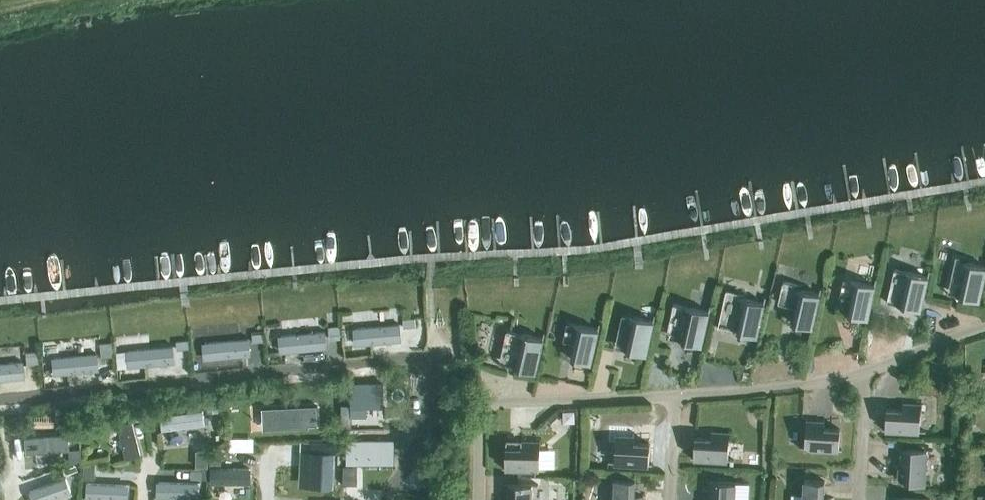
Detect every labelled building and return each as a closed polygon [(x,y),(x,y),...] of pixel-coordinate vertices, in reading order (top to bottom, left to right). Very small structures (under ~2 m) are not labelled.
[(956,260),(952,277),(963,280),(962,284),(959,296),(979,300),(978,303),(979,303),(984,277),(984,266),(968,262),(956,260)] [(909,271),(894,268),(886,302),(920,310),(919,312),(920,312),(930,270),(928,270),(927,275),(909,271)] [(855,280),(843,278),(840,296),(851,298),(847,314),(867,318),(866,321),(867,321),(876,278),(875,278),(874,284),(855,280)] [(800,289),(788,286),(784,304),(796,307),(792,323),(811,327),(810,330),(812,330),(821,288),(820,287),(819,293),(800,289)] [(723,296),(717,325),(737,330),(737,332),(756,336),(755,339),(756,339),(765,297),(764,296),(763,302),(745,298),(729,295),(724,294),(723,296)] [(689,307),(677,304),(673,322),(685,325),(681,341),(700,345),(700,348),(701,348),(710,306),(709,305),(708,311),(689,307)] [(634,316),(622,313),(618,331),(629,334),(626,350),(645,354),(644,357),(645,357),(655,315),(654,314),(653,320),(634,316)] [(404,327),(415,326),(415,318),(403,319),(404,327)] [(357,341),(403,339),(402,319),(356,321),(357,341)] [(579,325),(567,322),(563,340),(574,343),(570,358),(590,363),(589,365),(590,366),(599,323),(598,323),(597,329),(579,324),(579,325)] [(329,338),(341,338),(340,325),(328,326),(329,338)] [(253,342),(265,341),(264,330),(252,332),(253,342)] [(523,334),(512,331),(506,330),(502,347),(519,351),(515,367),(534,372),(534,374),(535,375),(544,332),(543,332),(542,337),(524,333),(523,334)] [(204,336),(206,358),(253,353),(251,332),(204,336)] [(177,349),(188,348),(188,339),(176,341),(177,349)] [(101,357),(114,356),(113,347),(100,348),(101,357)] [(26,364),(38,363),(37,355),(25,356),(26,364)] [(26,376),(25,356),(0,357),(0,377),(26,376)] [(393,412),(394,398),(372,398),(372,411),(393,412)] [(216,401),(207,401),(208,412),(217,411),(216,401)] [(920,429),(921,404),(903,403),(903,409),(886,408),(885,428),(883,427),(883,429),(926,431),(926,430),(920,429)] [(317,405),(266,407),(267,426),(318,424),(317,405)] [(162,409),(163,427),(207,424),(206,406),(162,409)] [(346,409),(335,410),(335,421),(347,420),(346,409)] [(126,414),(105,418),(107,426),(128,421),(126,414)] [(840,448),(841,428),(824,427),(825,421),(806,420),(805,446),(799,445),(799,447),(842,449),(842,448),(840,448)] [(728,458),(730,433),(711,432),(711,438),(695,437),(694,456),(691,456),(691,457),(734,460),(734,458),(728,458)] [(21,460),(62,459),(61,433),(20,434),(21,460)] [(649,463),(650,443),(634,442),(634,436),(616,435),(614,461),(609,461),(609,462),(652,464),(652,463),(649,463)] [(230,437),(230,450),(241,450),(241,437),(230,437)] [(540,467),(540,441),(522,441),(522,447),(506,447),(505,466),(503,466),(503,467),(546,468),(546,467),(540,467)] [(557,463),(557,443),(544,443),(543,463),(557,463)] [(81,447),(69,447),(70,463),(81,458),(81,447)] [(907,448),(901,447),(900,466),(906,466),(905,482),(926,483),(927,450),(933,450),(933,449),(907,447),(907,448)] [(220,451),(211,451),(211,464),(220,464),(220,451)] [(313,451),(312,484),(332,485),(333,451),(313,451)] [(364,486),(365,454),(354,453),(352,486),(364,486)] [(85,464),(84,477),(95,478),(95,465),(85,464)] [(213,479),(252,480),(253,466),(214,465),(213,479)] [(65,466),(28,480),(30,486),(67,472),(65,466)] [(74,489),(68,473),(30,487),(34,499),(41,499),(74,489)] [(201,495),(202,477),(159,476),(159,494),(201,495)] [(641,495),(635,495),(636,479),(615,477),(614,499),(641,499),(641,495)] [(830,497),(824,496),(825,480),(804,479),(803,499),(830,499),(830,497)] [(709,480),(708,498),(714,499),(735,499),(736,482),(742,483),(742,482),(716,480),(709,480)] [(512,483),(506,483),(505,499),(532,499),(532,485),(538,485),(538,484),(512,483)]
